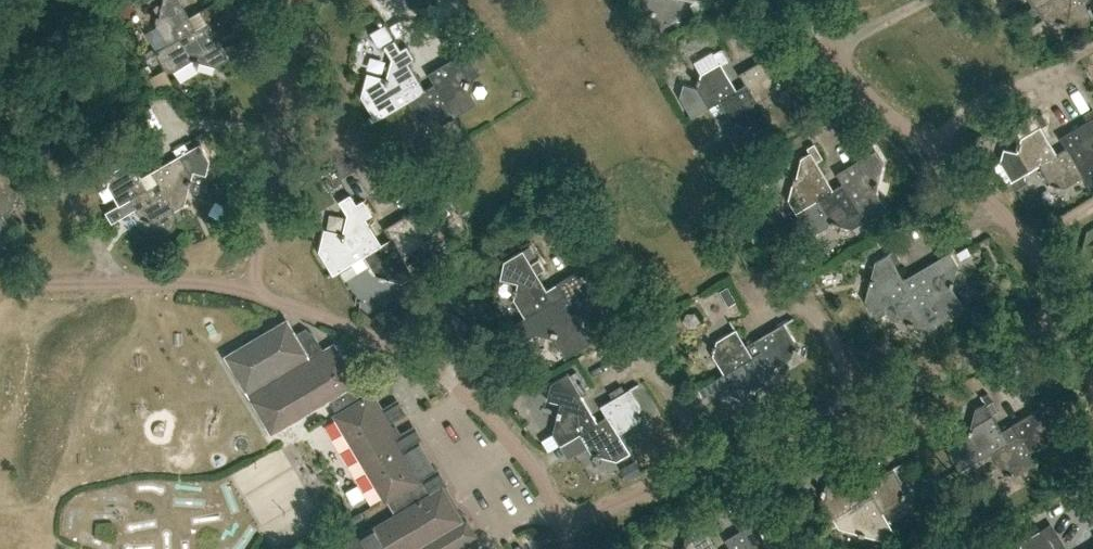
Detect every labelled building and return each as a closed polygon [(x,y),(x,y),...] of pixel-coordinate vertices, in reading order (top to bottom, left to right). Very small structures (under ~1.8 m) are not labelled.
[(196,28),(180,0),(163,0),(159,15),(157,14),(155,21),(158,21),(156,26),(167,45),(168,45),(196,28)] [(217,39),(228,58),(234,55),(229,45),(223,48),(218,39),(235,29),(236,24),(239,25),(240,19),(238,18),(239,14),(231,0),(217,0),(200,10),(207,22),(217,39)] [(1080,0),(1043,0),(1033,6),(1024,12),(1028,19),(1039,12),(1042,18),(1060,22),(1059,24),(1065,25),(1066,23),(1081,27),(1092,20),(1092,7),(1092,6),(1088,9),(1083,1),(1082,2),(1080,0)] [(217,39),(207,22),(196,28),(168,45),(167,45),(155,51),(153,48),(143,54),(146,60),(157,54),(162,63),(166,70),(174,72),(190,63),(193,61),(199,63),(199,62),(204,63),(215,66),(221,63),(228,58),(217,39)] [(425,90),(409,63),(416,59),(407,44),(399,49),(402,53),(393,58),(391,63),(388,78),(386,77),(384,83),(386,84),(385,88),(396,106),(387,112),(388,113),(408,101),(408,100),(425,90)] [(779,76),(771,63),(769,58),(778,53),(773,45),(764,51),(767,56),(756,63),(739,73),(746,84),(761,110),(762,109),(773,103),(777,86),(779,87),(781,80),(778,80),(779,76)] [(713,54),(718,63),(701,73),(700,79),(698,78),(697,83),(699,84),(698,87),(683,83),(680,97),(692,117),(717,102),(737,89),(723,65),(725,63),(728,61),(721,49),(713,54)] [(468,75),(461,63),(457,56),(466,51),(465,50),(444,63),(428,73),(434,84),(445,102),(447,101),(464,90),(465,86),(468,87),(469,81),(467,80),(468,75)] [(445,102),(434,84),(425,90),(408,100),(408,101),(419,120),(424,121),(424,123),(428,124),(429,122),(433,123),(452,112),(458,121),(459,121),(447,101),(445,102)] [(761,110),(746,84),(737,89),(717,102),(729,121),(734,122),(733,123),(740,125),(740,124),(748,138),(756,140),(774,129),(762,109),(761,110)] [(1052,109),(1056,120),(1072,114),(1068,103),(1052,109)] [(1083,176),(1088,185),(1092,182),(1092,109),(1084,115),(1088,121),(1060,137),(1066,147),(1083,176)] [(1004,186),(1038,166),(1037,164),(1056,153),(1041,127),(1047,123),(1041,113),(1035,117),(1040,126),(1021,137),(1019,141),(1018,141),(1016,147),(1018,147),(1017,152),(1002,148),(999,162),(1003,170),(997,174),(1004,186)] [(154,174),(160,185),(170,202),(171,202),(176,210),(185,204),(190,185),(193,186),(194,180),(192,179),(194,171),(206,175),(210,160),(200,143),(189,149),(185,142),(172,149),(176,156),(152,170),(154,174)] [(789,199),(796,211),(833,189),(817,162),(822,158),(814,144),(806,148),(809,154),(801,158),(796,177),(793,176),(792,183),(793,184),(789,199)] [(852,201),(854,200),(872,189),(873,185),(877,186),(878,181),(875,180),(880,160),(871,144),(859,151),(863,157),(835,173),(842,184),(852,201)] [(3,214),(12,209),(18,189),(21,190),(22,186),(19,185),(24,167),(13,147),(1,154),(5,161),(0,164),(0,208),(3,214)] [(1083,176),(1066,147),(1056,153),(1037,164),(1038,166),(1041,170),(1042,169),(1051,183),(1055,184),(1055,187),(1060,188),(1060,186),(1065,187),(1083,176)] [(129,154),(134,163),(115,173),(114,178),(112,177),(110,183),(112,183),(111,188),(121,206),(132,200),(150,190),(135,164),(142,160),(136,150),(130,154),(130,153),(129,154)] [(842,184),(833,189),(796,211),(806,227),(812,230),(826,222),(826,220),(831,221),(830,223),(837,225),(838,224),(852,227),(865,219),(854,200),(852,201),(842,184)] [(160,185),(150,190),(132,200),(121,206),(112,211),(116,217),(125,212),(122,207),(133,201),(143,220),(148,221),(147,223),(153,225),(153,222),(158,224),(176,213),(181,222),(182,222),(176,210),(171,202),(170,202),(160,185)] [(363,255),(381,244),(365,218),(372,214),(366,204),(350,214),(345,233),(343,233),(341,239),(343,239),(342,243),(354,262),(364,256),(363,255)] [(401,256),(402,255),(420,245),(421,240),(424,241),(426,235),(423,234),(424,230),(413,212),(422,207),(421,206),(384,228),(391,239),(401,256)] [(8,223),(3,214),(0,208),(0,228),(8,223)] [(401,256),(391,239),(381,244),(363,255),(364,256),(375,274),(380,276),(379,277),(401,283),(414,275),(402,255),(401,256)] [(915,272),(922,284),(943,320),(959,311),(961,304),(951,288),(951,287),(953,287),(955,281),(953,280),(957,265),(946,246),(935,252),(939,258),(915,272)] [(535,310),(553,299),(538,274),(545,270),(538,260),(532,264),(523,250),(504,261),(499,279),(517,283),(516,288),(514,288),(512,294),(514,294),(513,299),(524,317),(516,322),(517,324),(536,312),(535,310)] [(872,313),(910,291),(903,280),(894,264),(899,261),(893,251),(875,261),(870,278),(869,278),(867,284),(869,284),(864,301),(872,313)] [(578,319),(574,312),(593,301),(594,296),(596,296),(598,291),(595,290),(596,285),(585,267),(594,262),(593,261),(555,284),(562,294),(573,313),(583,330),(593,325),(586,314),(578,319)] [(943,320),(922,284),(910,291),(872,313),(875,319),(886,312),(890,318),(908,323),(913,325),(913,324),(929,328),(943,320)] [(573,313),(562,294),(553,299),(535,310),(536,312),(547,330),(552,331),(551,333),(557,335),(558,332),(562,333),(578,324),(582,331),(583,330),(573,313)] [(771,368),(772,367),(790,357),(792,353),(794,353),(795,348),(793,347),(794,342),(784,324),(793,319),(792,318),(755,339),(761,350),(771,368)] [(733,366),(751,356),(730,319),(729,320),(734,328),(716,339),(715,343),(712,343),(711,348),(713,349),(712,353),(722,372),(713,377),(714,378),(734,367),(733,366)] [(292,322),(231,360),(278,437),(336,402),(344,415),(340,418),(392,504),(395,502),(403,516),(351,547),(351,548),(471,548),(486,540),(485,539),(482,541),(469,518),(465,520),(447,491),(450,488),(450,487),(437,495),(429,482),(442,474),(416,431),(405,437),(397,424),(408,418),(400,404),(389,411),(379,394),(367,401),(364,397),(370,394),(355,369),(352,370),(347,363),(350,361),(340,345),(328,353),(318,336),(310,332),(301,338),(292,322)] [(771,368),(761,350),(751,356),(733,366),(734,367),(744,385),(748,386),(748,389),(753,390),(754,388),(758,389),(777,379),(782,388),(783,387),(772,367),(771,368)] [(578,434),(597,423),(581,396),(587,392),(581,382),(575,386),(568,373),(551,383),(547,399),(561,403),(553,432),(561,446),(579,435),(578,434)] [(600,405),(607,417),(617,434),(618,434),(637,423),(638,418),(640,418),(641,414),(639,414),(641,408),(630,390),(639,385),(638,383),(625,391),(621,385),(609,392),(613,398),(600,405)] [(958,470),(990,452),(990,451),(1008,441),(993,414),(998,411),(992,402),(987,404),(986,402),(975,408),(969,428),(968,428),(967,433),(970,434),(950,445),(948,453),(958,470)] [(1028,453),(1029,453),(1047,442),(1048,438),(1051,438),(1052,433),(1050,432),(1051,428),(1041,409),(1050,404),(1049,403),(1011,424),(1018,435),(1028,453)] [(617,434),(607,417),(597,423),(578,434),(579,435),(590,454),(598,456),(598,457),(601,458),(602,457),(616,461),(629,453),(618,434),(617,434)] [(1028,453),(1018,435),(1008,441),(990,451),(990,452),(1001,470),(1005,472),(1005,474),(1010,475),(1011,473),(1015,474),(1034,464),(1039,473),(1040,472),(1029,453),(1028,453)] [(880,513),(881,512),(900,502),(901,497),(903,498),(905,492),(903,492),(904,487),(893,469),(902,464),(902,463),(864,484),(870,495),(880,513)] [(832,517),(860,500),(840,464),(839,464),(844,473),(825,484),(824,488),(822,487),(820,493),(822,494),(821,498),(832,517)] [(880,513),(870,495),(860,500),(832,517),(823,522),(823,523),(827,529),(837,523),(839,527),(858,532),(858,534),(865,536),(865,534),(881,538),(893,532),(881,512),(880,513)] [(706,530),(712,526),(706,516),(690,526),(685,546),(683,545),(682,548),(718,548),(706,530)] [(725,539),(731,548),(765,548),(765,547),(763,546),(764,541),(753,523),(763,517),(762,517),(725,539)] [(1043,528),(1026,538),(1024,547),(1025,548),(1056,548),(1043,528)]
